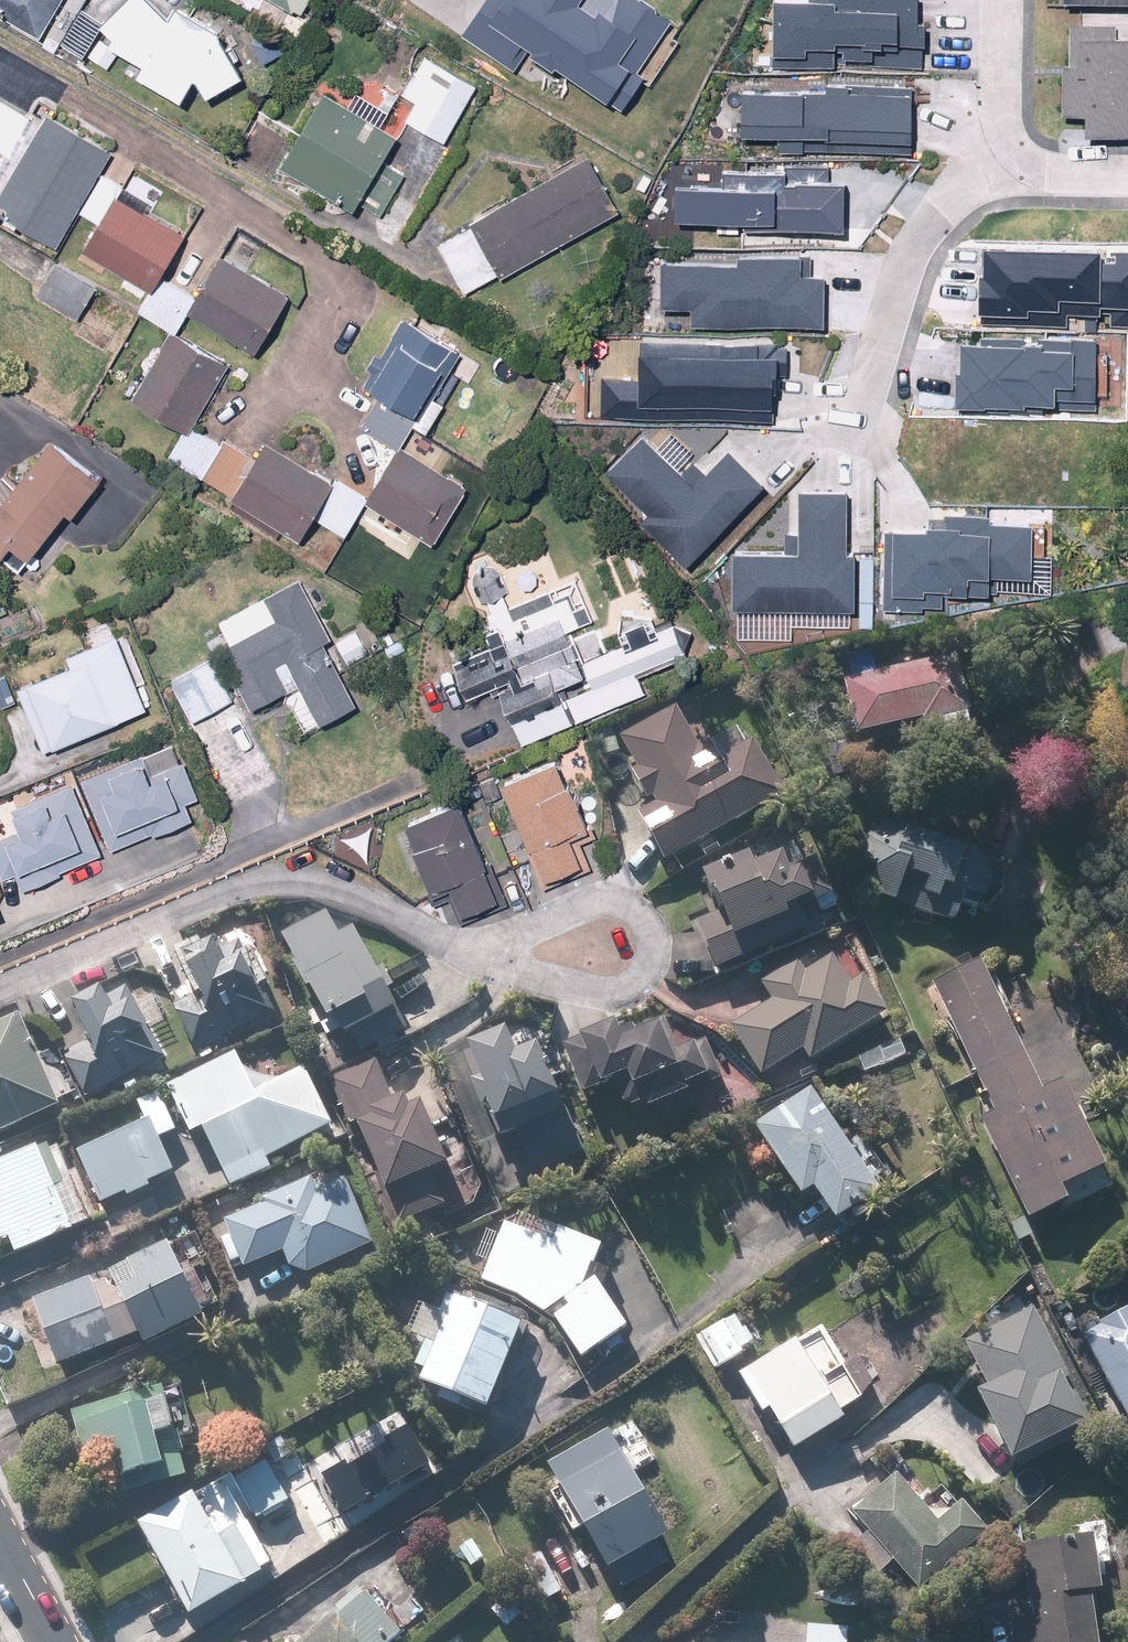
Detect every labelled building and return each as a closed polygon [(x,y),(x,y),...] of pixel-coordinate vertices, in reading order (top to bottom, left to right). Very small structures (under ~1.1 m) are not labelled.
[(2,22),(2,21),(41,42),(63,0),(0,0),(0,21),(2,22)] [(136,0),(125,0),(90,32),(100,43),(87,59),(103,71),(111,60),(132,70),(126,82),(173,109),(187,88),(196,103),(232,79),(213,43),(174,13),(160,27),(136,0)] [(286,19),(298,0),(256,0),(286,19)] [(610,104),(666,16),(640,0),(486,0),(459,42),(515,77),(530,53),(610,104)] [(916,69),(918,0),(807,0),(807,4),(772,3),(770,64),(916,69)] [(1127,136),(1127,29),(1067,27),(1064,134),(1127,136)] [(439,146),(472,89),(419,58),(385,115),(439,146)] [(772,154),(910,158),(912,98),(738,92),(737,138),(772,139),(772,154)] [(347,217),(390,141),(315,98),(272,175),(347,217)] [(3,157),(24,120),(0,106),(0,156),(3,157)] [(109,152),(31,108),(24,120),(3,157),(0,162),(0,230),(48,257),(109,152)] [(434,245),(465,300),(616,213),(584,158),(434,245)] [(77,219),(96,230),(80,258),(145,296),(180,238),(114,199),(122,185),(103,174),(77,219)] [(672,227),(843,233),(845,179),(717,175),(717,184),(673,183),(672,227)] [(980,317),(1066,317),(1066,305),(1112,306),(1112,320),(1127,320),(1127,245),(1116,245),(1116,253),(1100,253),(1100,242),(1043,241),(985,241),(985,266),(980,266),(980,317)] [(253,354),(283,298),(214,261),(184,317),(253,354)] [(687,323),(822,327),(824,269),(660,264),(658,311),(687,312),(687,323)] [(73,321),(91,292),(54,268),(36,297),(73,321)] [(191,300),(159,279),(137,314),(168,334),(191,300)] [(220,443),(189,425),(164,464),(227,504),(222,512),(288,554),(309,521),(341,542),(363,507),(428,549),(463,494),(399,454),(412,434),(423,441),(465,375),(451,366),(457,357),(400,321),(355,392),(373,403),(356,430),(392,453),(361,502),(328,481),(325,486),(265,447),(257,459),(224,437),(220,443)] [(957,337),(955,409),(1090,413),(1093,341),(957,337)] [(186,423),(218,367),(166,338),(127,406),(179,436),(186,423)] [(776,419),(779,347),(635,342),(634,381),(600,380),(599,413),(776,419)] [(646,534),(679,567),(759,488),(726,455),(693,487),(643,437),(605,475),(655,525),(646,534)] [(46,448),(0,504),(0,565),(5,559),(19,570),(56,524),(64,530),(97,489),(46,448)] [(844,610),(844,491),(793,491),(793,550),(732,550),(731,609),(844,610)] [(883,524),(883,599),(987,600),(987,577),(1031,577),(1032,525),(883,524)] [(493,564),(469,577),(497,646),(444,666),(459,703),(487,692),(511,754),(643,701),(634,679),(682,660),(668,625),(651,632),(643,612),(595,631),(579,591),(552,602),(548,594),(511,608),(493,564)] [(291,584),(260,605),(271,625),(214,657),(247,715),(292,690),(314,730),(351,709),(319,652),(327,648),(291,584)] [(62,672),(16,692),(46,758),(139,715),(105,641),(57,662),(62,672)] [(969,735),(952,660),(837,685),(849,742),(916,727),(920,746),(969,735)] [(203,662),(165,685),(189,726),(228,702),(203,662)] [(671,711),(617,741),(635,771),(625,777),(637,798),(642,795),(650,808),(630,820),(661,870),(775,800),(742,745),(715,762),(702,742),(694,747),(671,711)] [(138,758),(75,787),(109,857),(151,837),(154,845),(188,829),(179,810),(192,804),(174,766),(148,778),(138,758)] [(492,787),(494,792),(533,890),(576,872),(565,845),(575,840),(545,766),(492,787)] [(0,842),(0,882),(9,878),(16,893),(96,860),(66,789),(0,817),(9,839),(0,842)] [(395,824),(396,829),(419,900),(441,893),(449,919),(489,907),(457,804),(395,824)] [(988,867),(876,820),(857,865),(871,871),(862,894),(950,931),(960,906),(970,910),(988,867)] [(740,861),(692,881),(706,918),(689,924),(708,971),(799,935),(791,915),(824,902),(810,865),(780,877),(775,864),(746,876),(740,861)] [(323,916),(276,938),(314,1031),(323,1027),(332,1049),(388,1018),(344,929),(333,939),(323,916)] [(210,938),(156,962),(176,999),(166,1004),(192,1053),(275,1009),(241,945),(220,956),(210,938)] [(721,1017),(722,1019),(752,1079),(795,1057),(799,1065),(882,1022),(859,977),(842,986),(827,957),(799,971),(794,961),(756,980),(763,995),(721,1017)] [(1031,1091),(970,969),(925,990),(986,1114),(972,1122),(1023,1226),(1105,1185),(1054,1080),(1031,1091)] [(101,986),(63,1005),(80,1046),(59,1055),(80,1106),(172,1068),(155,1027),(133,1036),(124,1015),(134,1010),(125,987),(104,995),(101,986)] [(0,1023),(0,1135),(53,1114),(15,1017),(0,1023)] [(553,1047),(564,1072),(574,1097),(600,1087),(616,1126),(679,1100),(676,1093),(701,1082),(696,1069),(713,1062),(703,1039),(674,1051),(661,1019),(621,1035),(615,1021),(553,1047)] [(564,1072),(553,1047),(543,1023),(527,1030),(534,1048),(509,1059),(498,1032),(453,1051),(511,1190),(584,1160),(550,1078),(564,1072)] [(76,1155),(98,1209),(110,1204),(121,1230),(266,1169),(262,1161),(323,1131),(298,1073),(275,1085),(239,1071),(234,1059),(127,1104),(138,1129),(76,1155)] [(391,1228),(439,1208),(429,1184),(444,1178),(440,1169),(446,1167),(435,1139),(429,1142),(413,1101),(403,1105),(400,1097),(387,1103),(371,1064),(323,1084),(342,1130),(349,1127),(391,1228)] [(872,1194),(868,1189),(886,1178),(853,1127),(836,1138),(805,1090),(745,1129),(794,1205),(807,1197),(825,1224),(872,1194)] [(84,1225),(50,1141),(0,1161),(0,1258),(84,1225)] [(243,1269),(278,1255),(278,1256),(278,1257),(278,1258),(278,1259),(278,1260),(278,1261),(279,1262),(279,1263),(279,1264),(280,1265),(280,1266),(281,1267),(282,1268),(282,1269),(283,1270),(284,1271),(285,1272),(286,1273),(287,1273),(288,1274),(289,1275),(290,1276),(291,1276),(292,1276),(293,1277),(294,1277),(295,1277),(296,1278),(297,1278),(298,1278),(299,1278),(300,1278),(364,1252),(328,1152),(213,1200),(243,1269)] [(499,1227),(477,1283),(482,1284),(486,1286),(491,1287),(496,1289),(500,1290),(505,1292),(509,1294),(513,1297),(517,1299),(522,1302),(526,1304),(530,1307),(533,1310),(537,1313),(541,1317),(544,1320),(548,1323),(551,1327),(554,1331),(557,1335),(560,1338),(563,1342),(565,1347),(568,1351),(570,1355),(572,1359),(574,1363),(614,1336),(581,1277),(589,1252),(551,1234),(545,1248),(499,1227)] [(191,1323),(172,1287),(157,1247),(100,1277),(23,1305),(47,1370),(130,1341),(137,1351),(191,1323)] [(406,1371),(417,1375),(411,1391),(431,1399),(429,1405),(449,1413),(452,1407),(477,1417),(512,1330),(446,1304),(428,1347),(417,1343),(406,1371)] [(729,1309),(690,1336),(715,1372),(753,1345),(729,1309)] [(957,1344),(979,1391),(968,1396),(1000,1465),(1011,1460),(1075,1430),(1054,1384),(1063,1380),(1030,1310),(957,1344)] [(1124,1313),(1073,1338),(1119,1432),(1127,1428),(1127,1320),(1124,1313)] [(875,1393),(854,1355),(838,1365),(817,1329),(732,1377),(778,1459),(835,1427),(830,1418),(875,1393)] [(177,1390),(158,1395),(157,1389),(67,1411),(91,1506),(181,1483),(170,1440),(188,1435),(177,1390)] [(596,1575),(657,1541),(623,1480),(653,1463),(628,1417),(536,1468),(596,1575)] [(264,1566),(244,1525),(289,1503),(266,1457),(221,1480),(133,1525),(181,1619),(256,1581),(252,1572),(264,1566)] [(878,1573),(890,1562),(918,1592),(980,1534),(952,1504),(931,1524),(887,1476),(846,1514),(863,1533),(851,1544),(878,1573)] [(1083,1595),(1104,1593),(1097,1534),(996,1546),(1007,1641),(1089,1641),(1083,1595)] [(545,1547),(515,1560),(533,1601),(563,1587),(545,1547)] [(394,1641),(352,1593),(298,1641),(393,1641),(394,1641)] [(802,1625),(801,1641),(843,1641),(844,1627),(802,1625)]
